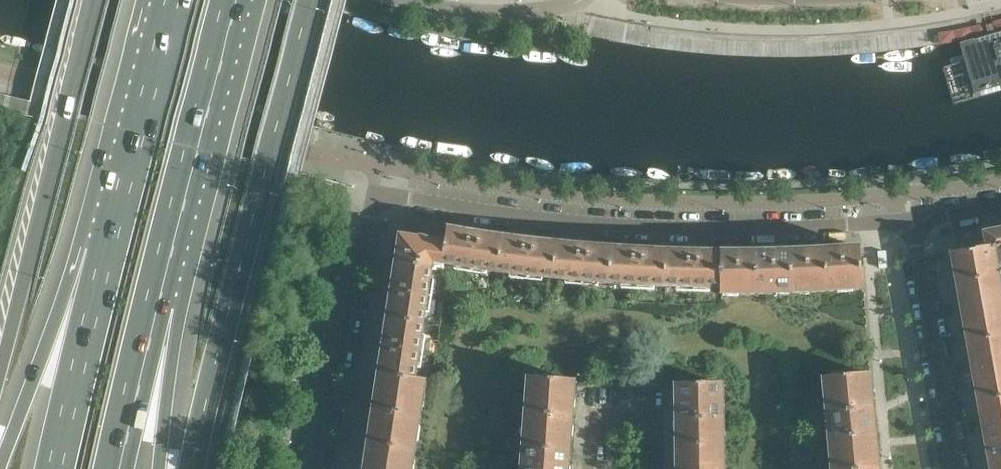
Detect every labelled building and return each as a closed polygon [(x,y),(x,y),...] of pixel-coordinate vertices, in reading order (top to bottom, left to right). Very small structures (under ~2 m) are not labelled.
[(968,48),(979,86),(1000,80),(1000,39),(968,48)] [(499,272),(503,237),(449,229),(447,243),(444,264),(471,268),(499,272)] [(984,233),(987,249),(954,255),(956,269),(954,271),(957,284),(995,277),(993,266),(1000,265),(1000,230),(984,233)] [(447,243),(401,236),(397,264),(433,269),(434,262),(444,264),(447,243)] [(554,279),(558,244),(530,240),(503,237),(499,272),(526,276),(554,279)] [(610,284),(612,248),(585,246),(558,244),(554,279),(582,282),(610,284)] [(864,290),(861,247),(841,249),(821,250),(791,251),(793,294),(813,293),(834,292),(864,290)] [(666,287),(667,251),(640,250),(612,248),(610,284),(666,287)] [(722,288),(722,252),(704,252),(686,252),(667,251),(666,287),(694,288),(721,288),(722,288)] [(793,294),(791,251),(762,252),(742,252),(722,252),(722,288),(721,288),(721,295),(742,295),(762,295),(793,294)] [(424,324),(433,269),(397,264),(389,319),(424,324)] [(997,288),(995,277),(957,284),(959,297),(961,298),(967,328),(965,330),(968,343),(1000,337),(1000,287),(997,288)] [(416,380),(416,379),(424,324),(389,319),(380,375),(416,380)] [(968,343),(970,356),(972,357),(978,387),(976,389),(978,402),(1000,398),(1000,337),(968,343)] [(876,435),(871,374),(824,378),(830,439),(876,435)] [(416,451),(427,381),(416,379),(416,380),(380,375),(370,443),(416,451)] [(571,452),(576,383),(576,381),(529,378),(524,448),(571,452)] [(724,445),(723,384),(676,385),(677,446),(724,445)] [(978,402),(980,415),(983,416),(988,446),(987,448),(989,461),(1000,459),(1000,398),(978,402)] [(878,456),(876,435),(830,439),(833,468),(880,468),(878,456)] [(416,451),(370,443),(366,468),(413,468),(416,451)] [(724,445),(677,446),(678,468),(724,468),(724,445)] [(571,452),(524,448),(523,468),(569,468),(571,452)] [(989,461),(990,468),(1000,468),(1000,459),(989,461)]
